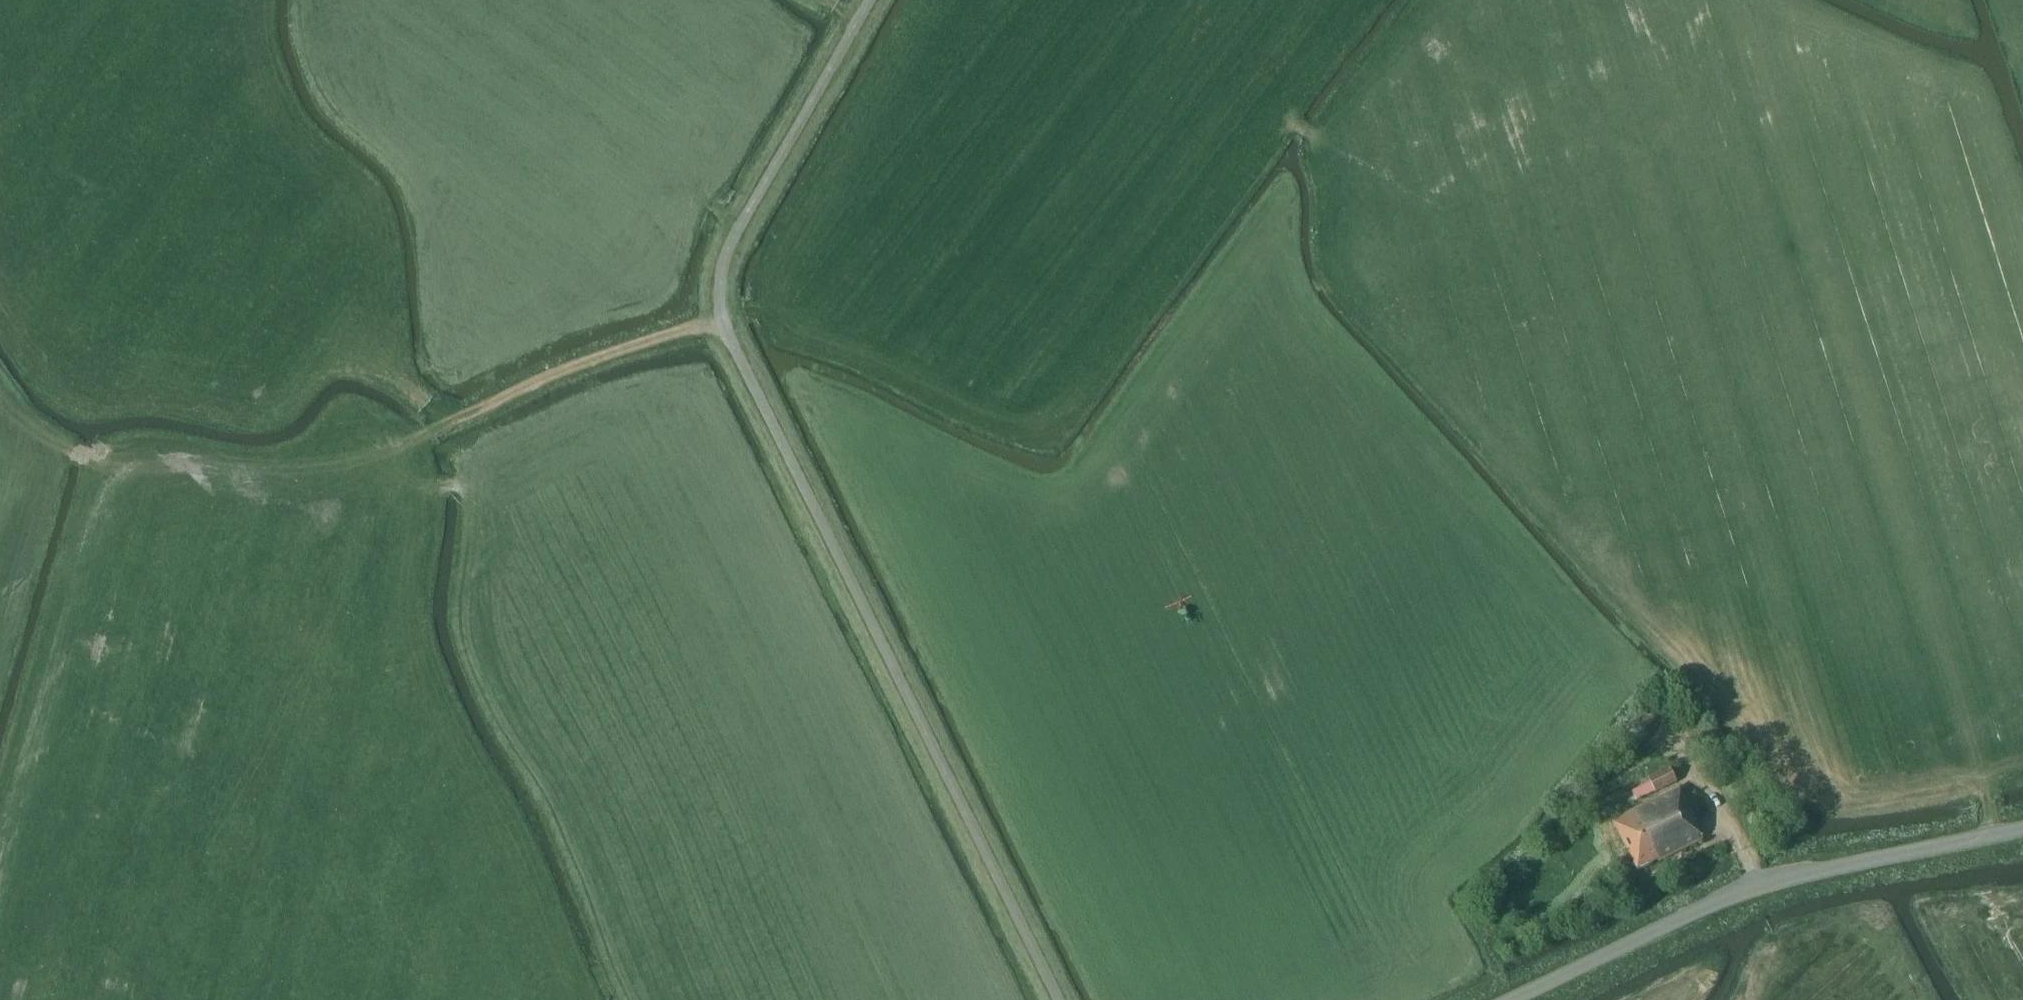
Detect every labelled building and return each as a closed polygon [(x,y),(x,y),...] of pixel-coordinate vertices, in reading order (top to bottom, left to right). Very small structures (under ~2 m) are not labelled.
[(1644,732),(1660,714),(1653,707),(1636,725),(1644,732)] [(1669,766),(1648,777),(1656,792),(1677,782),(1669,766)] [(1643,786),(1633,791),(1637,801),(1648,795),(1643,786)] [(1613,820),(1637,869),(1658,859),(1659,860),(1703,838),(1695,822),(1697,821),(1680,787),(1613,820)]
